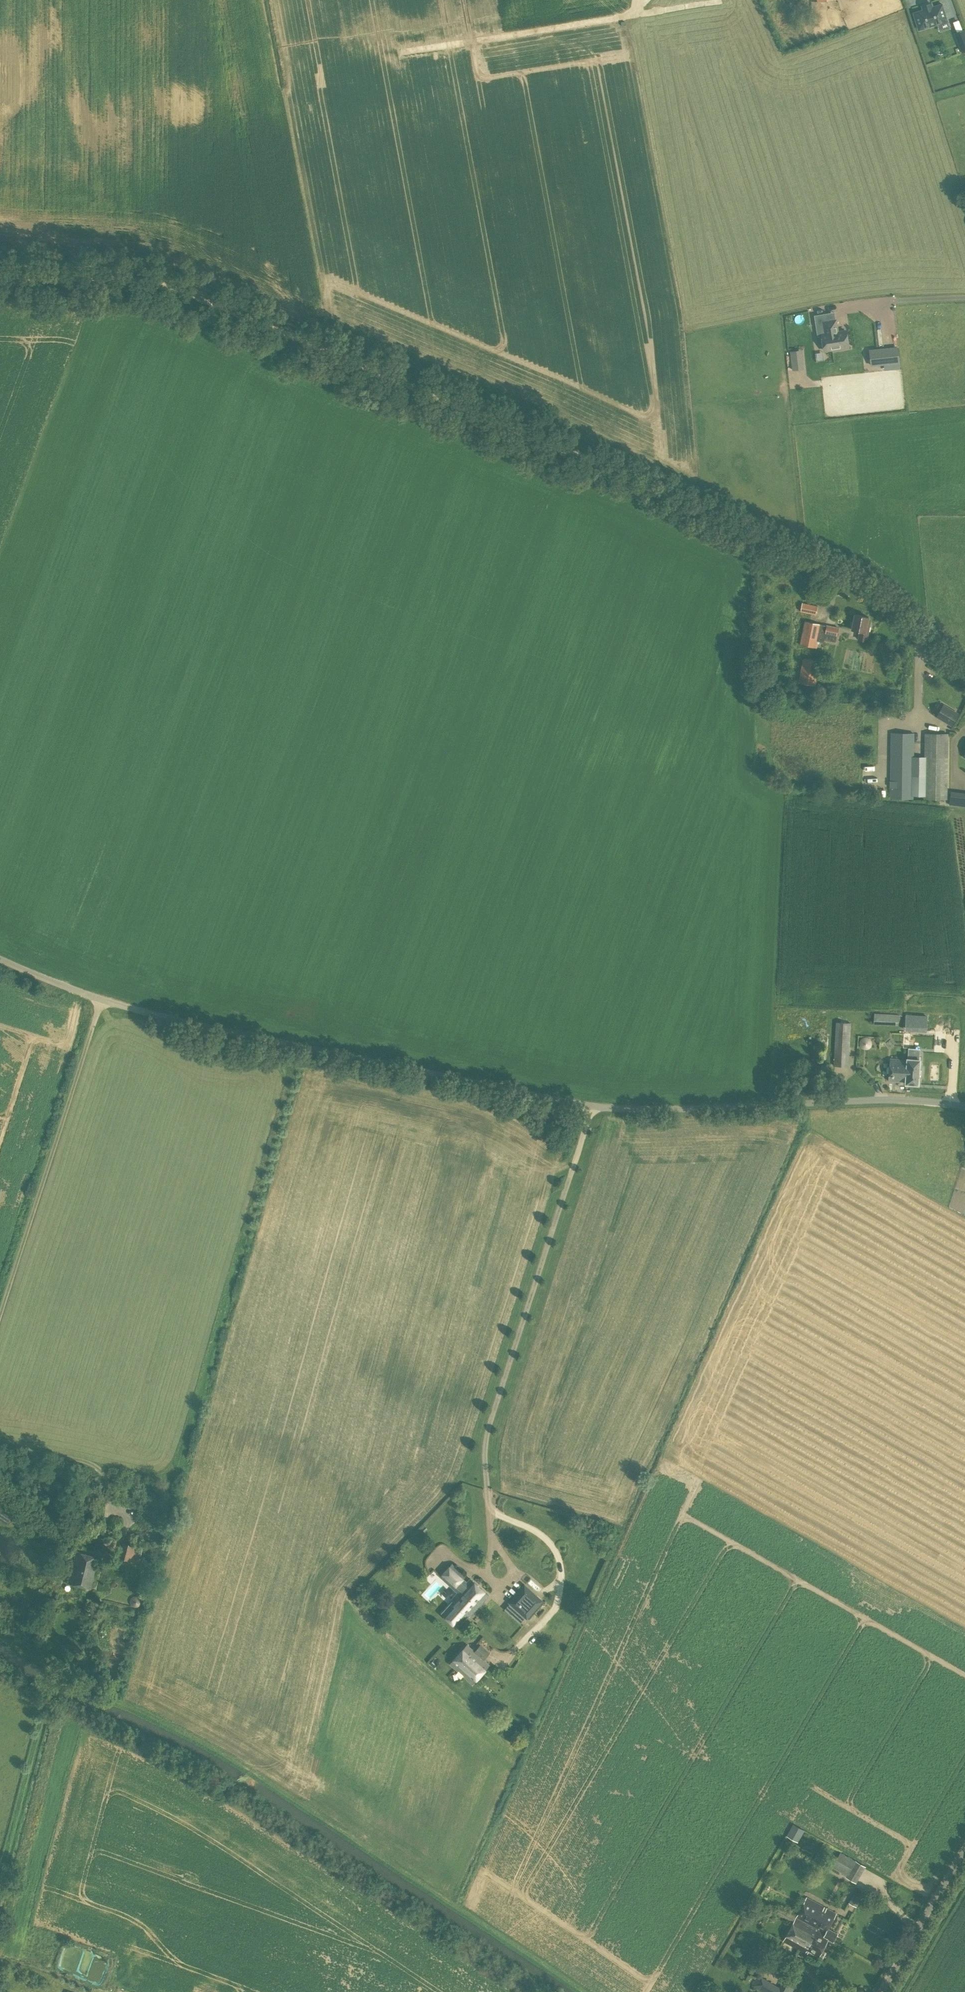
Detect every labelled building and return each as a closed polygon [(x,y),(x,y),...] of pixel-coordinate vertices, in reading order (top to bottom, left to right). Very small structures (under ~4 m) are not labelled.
[(947,21),(942,4),(932,7),(932,5),(922,8),(923,10),(913,13),(919,30),(947,21)] [(964,52),(964,30),(954,34),(961,53),(964,52)] [(837,318),(822,321),(824,333),(821,333),(824,352),(850,348),(847,329),(839,330),(837,318)] [(796,340),(811,335),(810,329),(794,333),(796,340)] [(899,346),(869,350),(871,366),(900,363),(899,346)] [(816,615),(818,606),(802,602),(800,612),(816,615)] [(866,641),(869,625),(866,624),(868,617),(854,614),(851,630),(859,631),(858,640),(866,641)] [(836,642),(838,627),(804,621),(800,645),(820,649),(821,642),(824,643),(825,640),(836,642)] [(816,685),(820,661),(803,658),(799,682),(816,685)] [(951,724),(958,713),(943,704),(936,716),(951,724)] [(913,799),(914,733),(891,733),(890,798),(913,799)] [(947,799),(948,733),(925,733),(924,799),(947,799)] [(951,791),(949,805),(964,807),(964,793),(951,791)] [(898,1025),(899,1014),(874,1013),(874,1024),(898,1025)] [(911,1014),(911,1026),(923,1027),(923,1029),(930,1029),(931,1015),(911,1014)] [(849,1066),(851,1023),(836,1022),(834,1066),(849,1066)] [(890,1058),(888,1081),(906,1082),(906,1083),(917,1084),(919,1060),(908,1059),(907,1060),(890,1058)] [(139,1562),(142,1546),(122,1542),(118,1558),(139,1562)] [(91,1589),(98,1558),(76,1552),(68,1583),(91,1589)] [(466,1584),(462,1580),(466,1576),(453,1564),(441,1577),(459,1593),(452,1600),(453,1601),(442,1613),(458,1628),(469,1616),(471,1617),(490,1596),(471,1579),(466,1584)] [(543,1588),(523,1571),(506,1590),(526,1607),(543,1588)] [(479,1643),(475,1647),(482,1655),(486,1652),(479,1643)] [(481,1659),(475,1654),(476,1653),(468,1646),(451,1665),(459,1672),(461,1670),(466,1676),(465,1677),(474,1685),(491,1665),(482,1658),(481,1659)] [(798,1841),(804,1830),(793,1824),(787,1835),(798,1841)] [(856,1883),(866,1866),(840,1851),(832,1866),(846,1875),(845,1876),(856,1883)] [(857,1906),(862,1897),(853,1893),(848,1902),(857,1906)] [(824,1936),(828,1938),(833,1941),(837,1933),(828,1928),(836,1913),(807,1897),(796,1916),(796,1917),(825,1932),(824,1936)] [(796,1917),(796,1916),(780,1907),(776,1913),(793,1922),(783,1940),(805,1952),(807,1949),(809,1950),(807,1953),(817,1958),(828,1938),(824,1936),(825,1932),(796,1917)] [(70,1958),(71,1967),(79,1966),(78,1957),(70,1958)] [(765,1970),(772,1967),(770,1962),(763,1964),(765,1970)] [(758,1975),(752,1986),(763,1991),(791,1991),(797,1982),(786,1976),(780,1987),(758,1975)]
